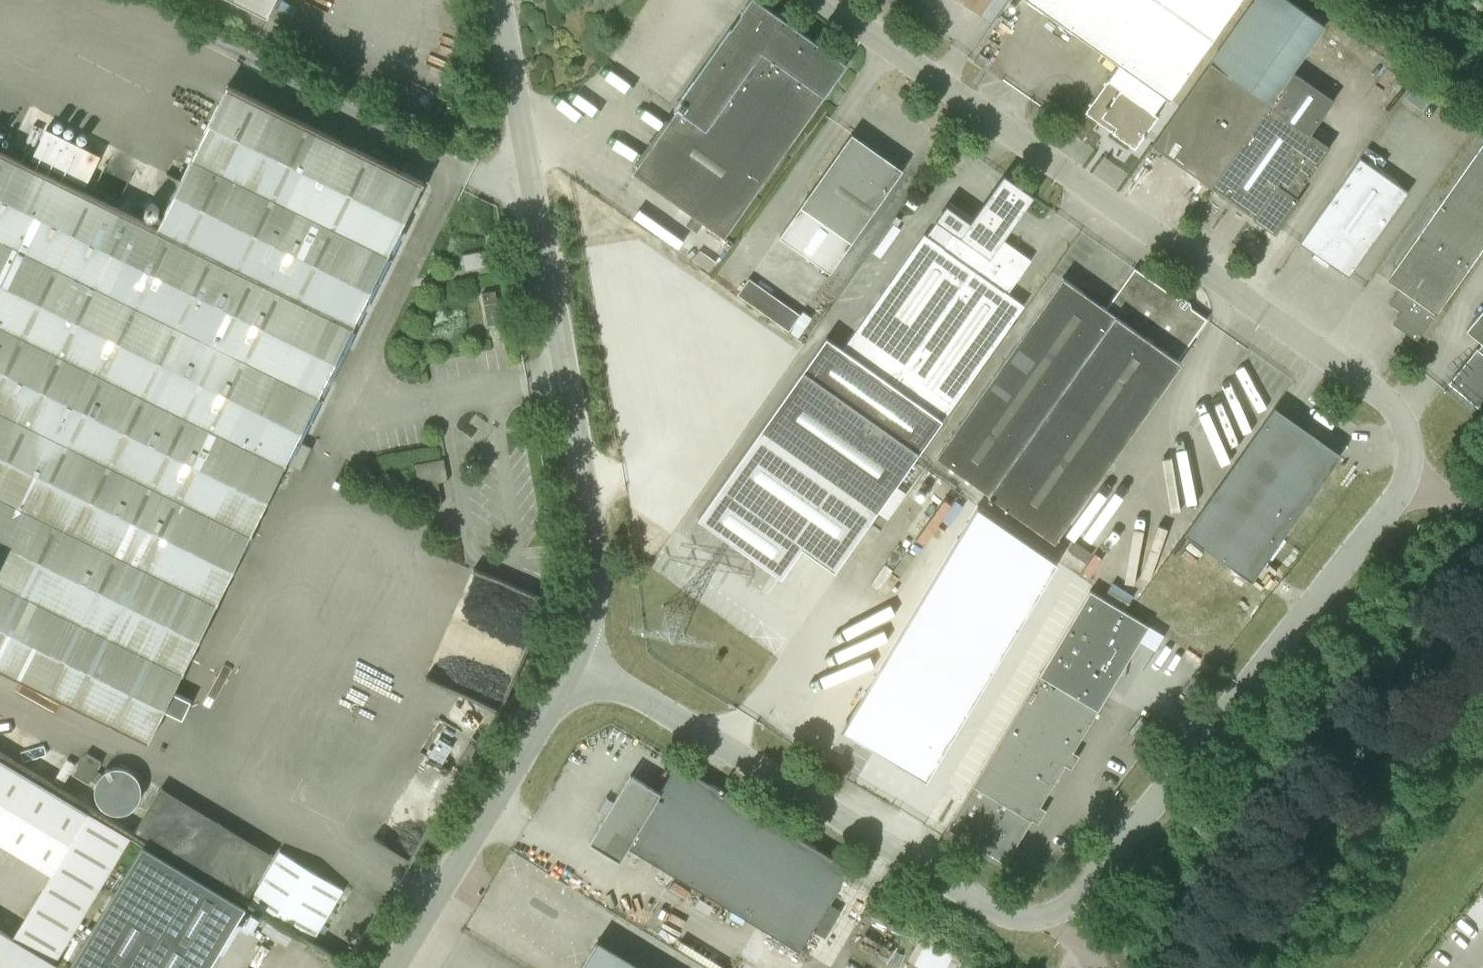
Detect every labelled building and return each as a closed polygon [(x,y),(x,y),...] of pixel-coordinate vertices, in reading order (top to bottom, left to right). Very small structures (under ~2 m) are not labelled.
[(268,16),(275,0),(236,0),(268,16)] [(634,172),(725,237),(848,64),(759,0),(750,0),(675,106),(678,109),(634,172)] [(980,15),(990,0),(960,0),(980,15)] [(1241,0),(1032,0),(1171,98),(1241,0)] [(1255,217),(1254,218),(1276,234),(1301,199),(1296,196),(1331,147),(1312,133),(1335,100),(1293,70),(1326,25),(1291,0),(1255,0),(1211,62),(1270,104),(1211,186),(1255,217)] [(982,52),(976,61),(984,67),(990,58),(982,52)] [(1153,144),(1211,186),(1270,104),(1211,62),(1153,144)] [(1113,131),(1136,148),(1159,115),(1109,80),(1086,112),(1099,121),(1103,116),(1117,126),(1113,131)] [(149,741),(424,181),(228,85),(158,227),(0,150),(0,668),(149,741)] [(483,128),(468,120),(464,129),(479,137),(483,128)] [(853,133),(801,206),(853,242),(899,176),(904,169),(853,133)] [(1420,234),(1387,279),(1400,289),(1390,303),(1404,314),(1396,325),(1417,340),(1436,314),(1437,315),(1482,250),(1482,145),(1420,234)] [(1410,192),(1361,157),(1300,242),(1349,277),(1410,192)] [(1026,204),(1033,195),(1025,189),(1018,198),(1026,204)] [(925,234),(843,349),(827,337),(803,370),(920,453),(1024,305),(1008,293),(1031,260),(965,212),(941,246),(925,234)] [(504,241),(502,232),(485,234),(487,244),(504,241)] [(497,247),(462,254),(465,270),(500,264),(497,247)] [(1107,308),(1063,277),(937,456),(1055,541),(1183,361),(1179,358),(1208,318),(1135,267),(1107,308)] [(501,323),(495,290),(482,293),(488,325),(501,323)] [(771,384),(800,342),(725,290),(696,332),(771,384)] [(1449,382),(1482,410),(1482,310),(1467,330),(1482,343),(1478,349),(1477,348),(1449,382)] [(1331,470),(1326,442),(1275,407),(1186,534),(1252,581),(1331,470)] [(448,481),(444,459),(415,464),(422,508),(442,504),(438,483),(448,481)] [(925,537),(934,526),(943,532),(960,509),(934,491),(910,526),(925,537)] [(885,753),(927,778),(999,658),(1058,560),(1018,532),(977,504),(910,616),(843,727),(885,753)] [(949,826),(1007,861),(1149,626),(1091,591),(949,826)] [(1214,667),(1206,662),(1200,670),(1208,675),(1214,667)] [(429,755),(442,763),(453,746),(439,738),(429,755)] [(95,783),(101,773),(96,771),(101,762),(87,753),(74,774),(89,782),(91,780),(95,783)] [(51,874),(13,938),(0,930),(0,967),(55,967),(56,965),(54,963),(130,838),(0,759),(0,843),(51,874)] [(850,867),(678,763),(660,792),(631,774),(591,842),(620,859),(628,846),(703,892),(696,904),(709,913),(717,900),(800,951),(850,867)] [(157,787),(132,831),(246,897),(272,854),(157,787)] [(246,908),(143,845),(69,967),(209,967),(246,908)] [(249,901),(313,940),(343,889),(280,851),(249,901)] [(598,941),(581,967),(643,967),(598,941)]
